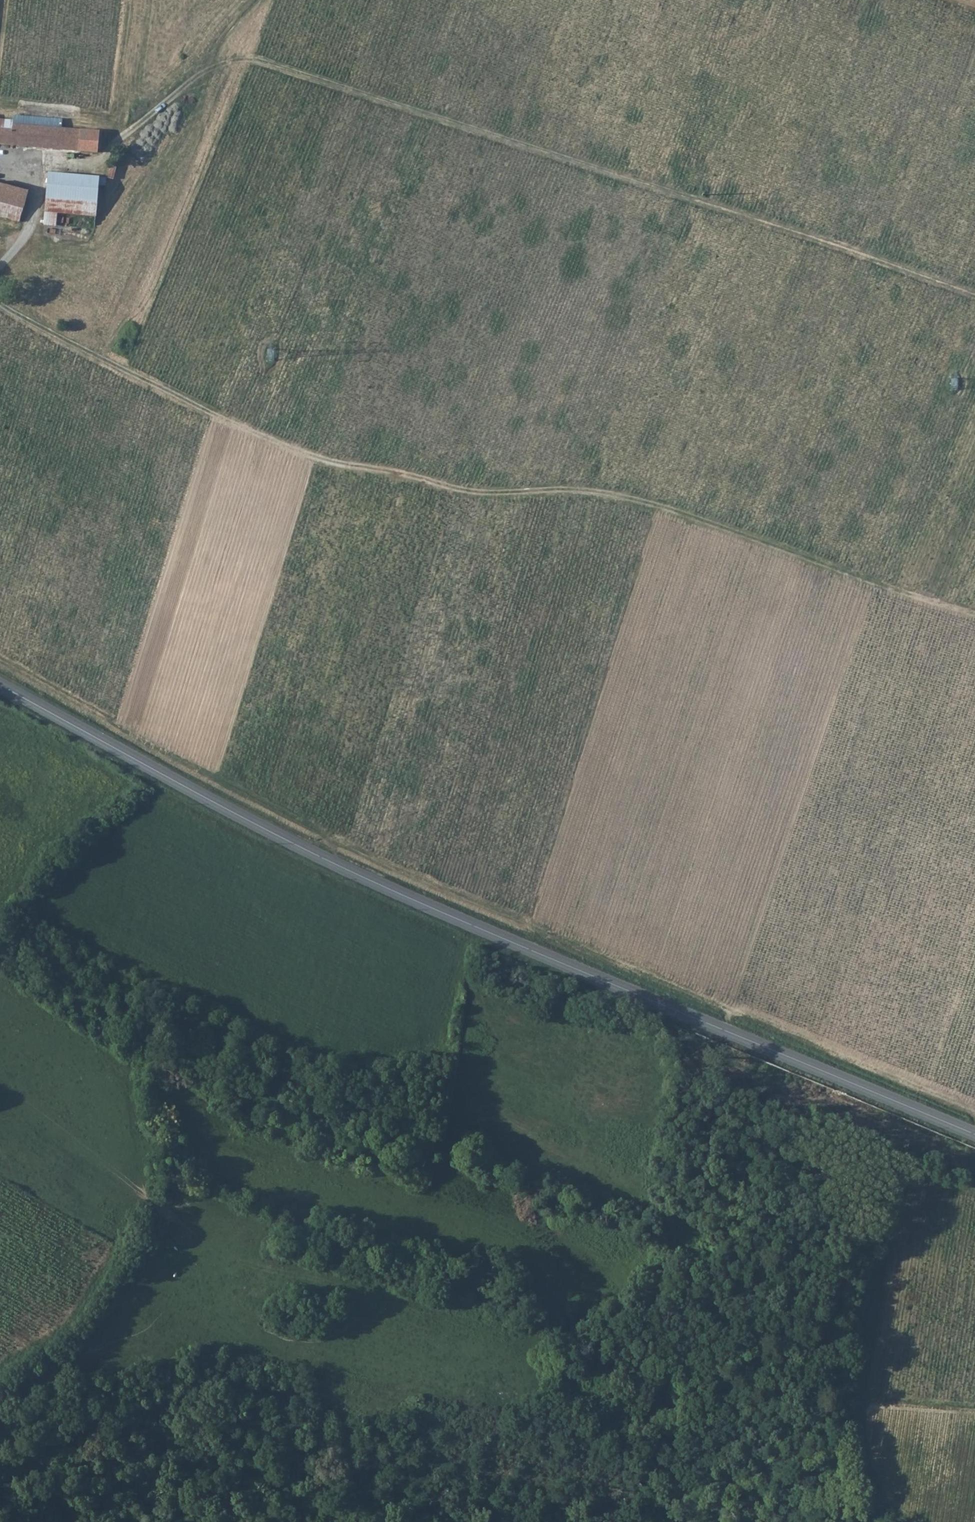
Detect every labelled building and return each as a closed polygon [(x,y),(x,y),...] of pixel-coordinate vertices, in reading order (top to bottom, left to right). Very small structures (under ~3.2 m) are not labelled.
[(13,146),(13,147),(27,148),(27,147),(98,153),(100,131),(15,124),(12,124),(13,120),(0,118),(0,145),(13,146)] [(48,173),(44,225),(95,229),(97,202),(109,203),(111,179),(48,173)] [(19,222),(28,191),(0,183),(0,217),(19,222)]
